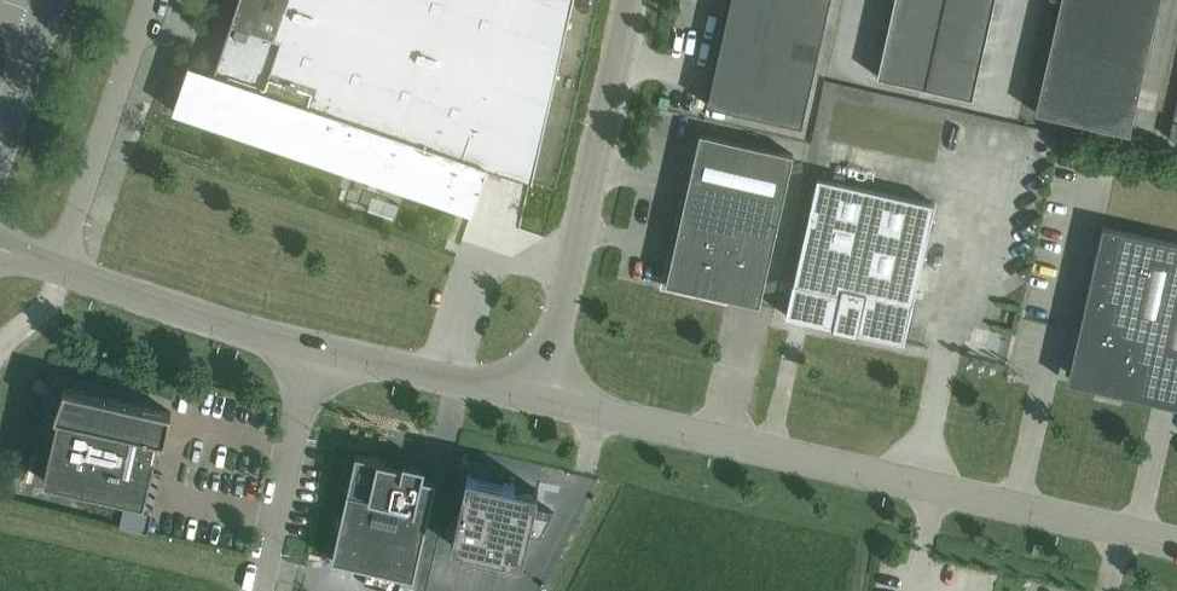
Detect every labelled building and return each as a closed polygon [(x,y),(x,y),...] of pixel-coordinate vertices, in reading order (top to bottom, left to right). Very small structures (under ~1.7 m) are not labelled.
[(471,213),(504,117),(540,130),(529,180),(531,181),(573,0),(237,0),(212,73),(188,64),(172,111),(174,112),(175,111),(458,207),(459,206),(458,206),(473,163),(485,167),(470,212),(471,213)] [(799,125),(801,126),(830,0),(729,0),(705,104),(799,125)] [(977,72),(993,0),(893,0),(876,76),(971,98),(977,72)] [(1145,63),(1159,0),(1060,0),(1034,112),(1129,134),(1145,63)] [(1168,137),(1176,139),(1176,96),(1168,137)] [(665,283),(759,304),(793,154),(699,133),(665,283)] [(911,302),(934,204),(817,177),(793,283),(839,294),(831,329),(836,330),(836,326),(852,330),(851,334),(856,335),(857,331),(903,342),(912,303),(911,302)] [(1101,226),(1072,357),(1074,358),(1070,375),(1176,399),(1176,243),(1101,226)] [(995,361),(1002,334),(973,328),(967,355),(995,361)] [(158,455),(158,454),(155,454),(158,439),(164,440),(171,412),(64,388),(54,416),(58,416),(43,480),(144,503),(154,459),(156,460),(158,460),(159,459),(159,458),(159,457),(159,456),(159,455),(158,455)] [(400,468),(383,464),(384,460),(355,454),(331,560),(413,579),(435,481),(421,478),(424,464),(402,459),(400,468)] [(553,511),(544,517),(532,514),(537,490),(467,474),(451,545),(521,561),(527,534),(539,537),(553,511)]
